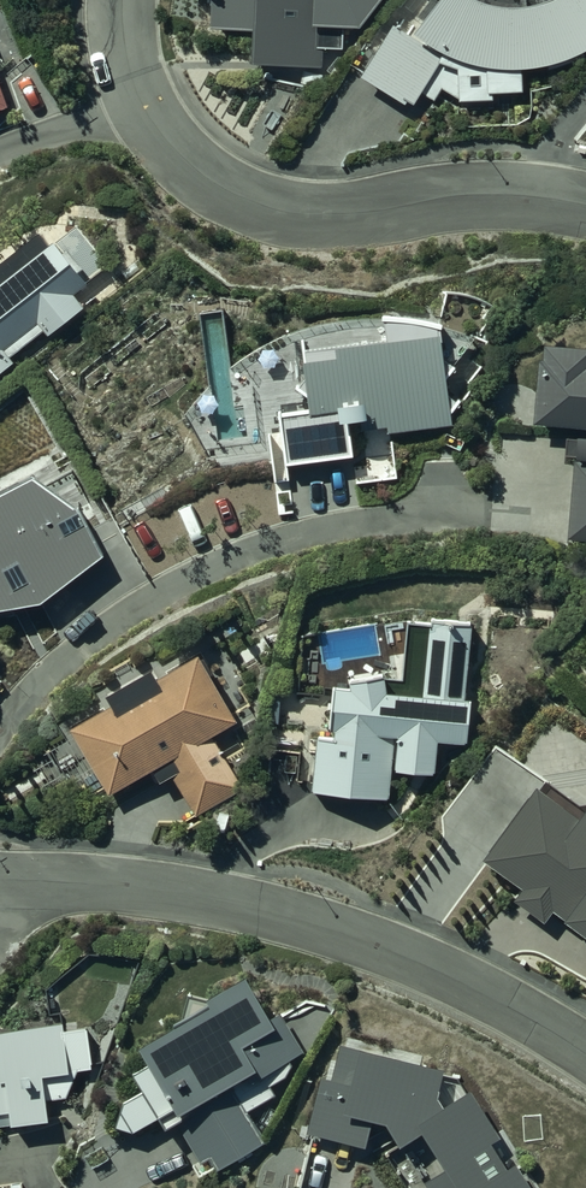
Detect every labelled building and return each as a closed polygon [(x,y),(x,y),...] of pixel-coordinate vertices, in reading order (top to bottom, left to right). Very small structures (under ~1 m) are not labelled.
[(212,35),(253,36),(253,72),(322,72),(322,54),(343,54),(343,34),(359,34),(387,0),(213,0),(212,35)] [(414,43),(415,44),(393,31),(362,82),(406,110),(409,105),(415,109),(422,98),(435,105),(442,93),(443,94),(444,95),(445,96),(446,96),(446,97),(447,97),(448,97),(448,98),(449,98),(450,98),(450,99),(451,99),(452,99),(453,100),(454,100),(455,100),(456,100),(457,100),(458,100),(459,100),(460,100),(460,107),(491,106),(491,99),(520,98),(519,77),(523,77),(530,76),(536,75),(542,74),(548,73),(553,71),(559,69),(565,67),(571,64),(576,62),(582,59),(585,57),(585,0),(562,0),(560,2),(556,4),(552,6),(549,8),(545,9),(541,11),(537,12),(533,13),(529,14),(525,15),(521,16),(517,16),(513,16),(509,16),(505,16),(500,16),(496,16),(492,15),(488,14),(484,13),(480,12),(476,11),(472,9),(469,7),(465,6),(461,4),(458,1),(456,0),(448,0),(414,43)] [(41,243),(0,274),(0,377),(13,366),(10,362),(43,335),(48,340),(82,309),(74,300),(84,290),(41,243)] [(535,369),(530,431),(585,436),(585,357),(542,354),(541,370),(535,369)] [(575,445),(575,447),(566,446),(565,460),(573,461),(567,543),(585,544),(585,446),(575,445)] [(0,507),(0,620),(44,610),(110,562),(78,518),(34,489),(0,507)] [(335,697),(331,738),(336,738),(335,748),(320,747),(317,747),(313,797),(392,804),(393,779),(437,780),(438,749),(463,749),(465,707),(463,707),(468,631),(431,629),(430,635),(407,634),(404,687),(384,686),(351,692),(351,698),(335,697)] [(112,716),(72,739),(108,803),(154,776),(161,788),(173,781),(195,819),(241,792),(212,741),(235,728),(198,664),(157,688),(153,681),(107,707),(112,716)] [(577,830),(533,798),(481,868),(521,894),(513,906),(542,927),(550,914),(563,923),(560,929),(583,945),(585,947),(585,817),(577,830)] [(290,1072),(290,1071),(291,1070),(288,1065),(301,1057),(280,1022),(270,1028),(245,987),(211,1008),(189,1001),(179,1035),(141,1056),(149,1069),(135,1078),(145,1094),(124,1107),(117,1132),(134,1137),(158,1124),(166,1137),(177,1130),(200,1166),(211,1159),(220,1174),(264,1146),(246,1117),(274,1099),(268,1092),(269,1092),(270,1091),(271,1091),(272,1090),(273,1090),(274,1089),(275,1089),(276,1088),(277,1087),(278,1087),(278,1086),(279,1086),(280,1085),(281,1084),(282,1084),(282,1083),(283,1082),(284,1081),(285,1080),(285,1079),(286,1079),(286,1078),(287,1077),(287,1076),(288,1076),(288,1075),(289,1074),(289,1073),(290,1072)] [(11,1127),(12,1133),(50,1127),(46,1104),(67,1101),(78,1072),(70,1073),(64,1030),(0,1039),(0,1129),(11,1127)] [(321,1084),(308,1137),(366,1151),(371,1129),(385,1133),(400,1154),(421,1141),(444,1175),(424,1187),(525,1187),(513,1170),(505,1175),(488,1149),(498,1142),(467,1096),(441,1113),(434,1104),(439,1078),(365,1060),(366,1056),(341,1050),(332,1086),(321,1084)]
